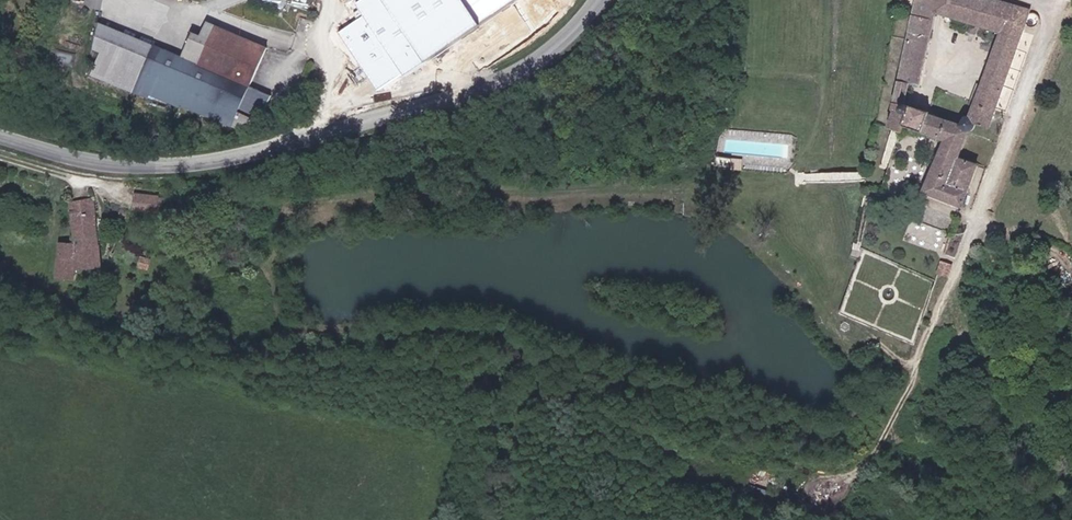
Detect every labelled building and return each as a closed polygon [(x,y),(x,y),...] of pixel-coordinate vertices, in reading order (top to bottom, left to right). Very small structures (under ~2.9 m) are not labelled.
[(312,0),(298,0),(296,6),(309,10),(312,0)] [(917,85),(932,13),(935,0),(913,0),(895,80),(907,83),(917,85)] [(1028,9),(994,0),(945,0),(942,15),(998,30),(969,115),(964,114),(961,125),(926,113),(927,110),(917,107),(911,128),(942,139),(920,192),(960,208),(975,163),(957,155),(967,130),(972,127),(973,122),(987,127),(993,111),(1015,48),(1028,9)] [(932,13),(942,15),(945,0),(935,0),(932,13)] [(249,78),(239,103),(238,104),(252,111),(254,107),(273,118),(282,101),(261,90),(281,45),(219,18),(215,26),(222,30),(209,62),(249,78)] [(198,85),(209,62),(108,22),(101,48),(109,51),(101,75),(191,104),(191,102),(198,85)] [(1015,48),(993,111),(1005,116),(1028,52),(1015,48)] [(209,62),(198,85),(237,102),(239,103),(249,78),(209,62)] [(907,83),(895,80),(891,100),(902,103),(907,83)] [(198,85),(191,102),(230,118),(237,102),(198,85)] [(907,105),(902,103),(891,100),(885,127),(901,130),(903,124),(907,105)] [(907,105),(903,124),(911,128),(917,107),(907,105)] [(136,192),(134,208),(156,211),(158,194),(136,192)] [(77,248),(99,249),(93,208),(87,201),(65,202),(70,210),(70,223),(72,243),(58,242),(53,282),(67,284),(67,277),(73,278),(74,267),(77,248)] [(99,249),(77,248),(74,267),(102,268),(99,249)] [(137,265),(147,267),(149,258),(139,256),(137,265)]
